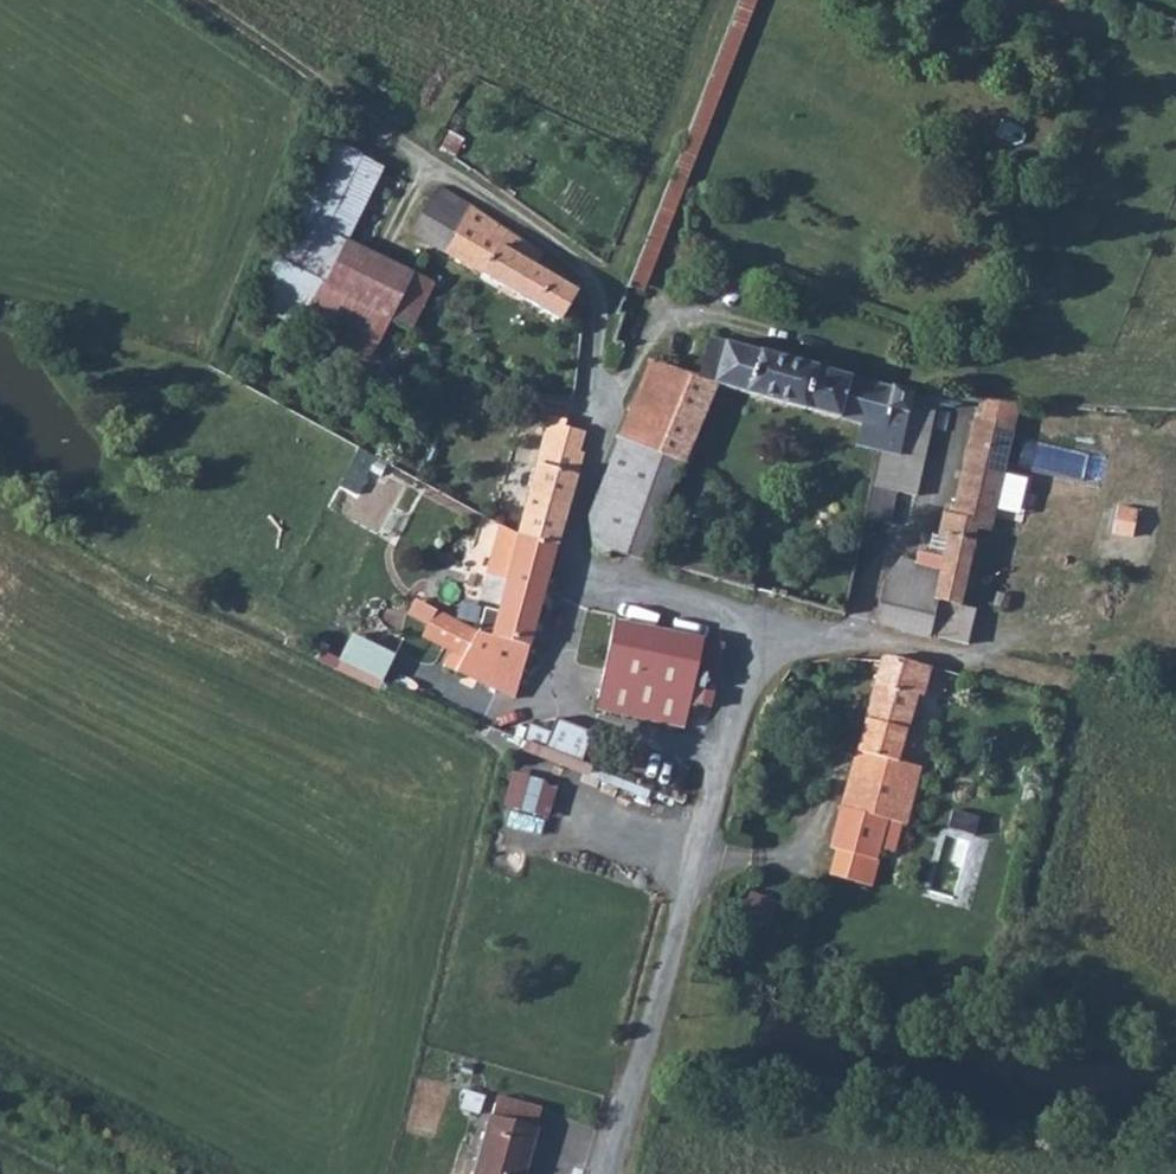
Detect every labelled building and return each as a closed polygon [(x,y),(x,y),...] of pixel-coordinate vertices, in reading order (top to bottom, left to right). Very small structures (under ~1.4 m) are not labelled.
[(293,322),(308,294),(319,272),(344,223),(374,164),(322,137),(241,295),(293,322)] [(401,220),(436,241),(462,198),(427,177),(401,220)] [(436,241),(470,261),(493,218),(462,198),(436,241)] [(527,239),(493,218),(470,261),(549,308),(562,282),(518,252),(527,239)] [(319,272),(401,319),(428,272),(344,223),(319,272)] [(308,294),(293,322),(387,368),(401,345),(388,336),(401,319),(319,272),(308,294)] [(649,352),(619,430),(683,455),(709,385),(857,426),(852,446),(874,452),(893,455),(897,437),(908,395),(721,338),(708,372),(649,352)] [(561,422),(563,413),(541,400),(498,534),(547,552),(575,452),(571,442),(571,432),(573,428),(561,422)] [(881,579),(871,623),(924,636),(932,602),(950,604),(960,565),(967,535),(982,477),(995,479),(1006,435),(966,426),(948,518),(935,519),(929,539),(944,542),(939,560),(900,555),(881,579)] [(609,549),(643,558),(683,455),(619,430),(576,545),(599,556),(609,549)] [(867,482),(892,487),(904,488),(915,442),(897,437),(893,455),(874,452),(867,482)] [(982,477),(967,535),(983,538),(995,479),(982,477)] [(883,520),(892,487),(867,482),(860,515),(883,520)] [(1097,532),(1117,534),(1120,507),(1102,505),(1097,532)] [(473,611),(526,627),(540,578),(547,552),(498,534),(481,524),(463,572),(484,583),(473,611)] [(950,604),(932,602),(924,636),(942,640),(950,604)] [(473,611),(464,637),(458,635),(447,666),(472,674),(510,686),(526,627),(473,611)] [(382,636),(401,643),(407,620),(387,614),(382,636)] [(458,635),(407,620),(401,643),(399,651),(433,662),(447,666),(458,635)] [(603,651),(687,677),(694,650),(611,624),(603,651)] [(687,677),(603,651),(597,671),(682,696),(687,677)] [(832,848),(872,861),(877,850),(894,852),(902,822),(907,823),(921,770),(891,765),(909,695),(919,695),(925,668),(876,656),(826,845),(832,848)] [(447,666),(433,662),(426,677),(443,683),(447,666)] [(472,674),(447,666),(443,683),(464,688),(472,674)] [(585,709),(671,736),(682,696),(597,671),(585,709)] [(472,674),(464,688),(501,702),(510,686),(472,674)] [(583,716),(668,744),(671,736),(585,709),(583,716)] [(586,772),(600,733),(558,719),(554,732),(534,725),(525,751),(586,772)] [(953,809),(948,826),(976,834),(980,816),(953,809)] [(867,883),(872,861),(832,848),(825,873),(867,883)] [(754,891),(747,917),(775,926),(783,900),(754,891)] [(543,1112),(498,1101),(479,1173),(527,1173),(543,1112)]
